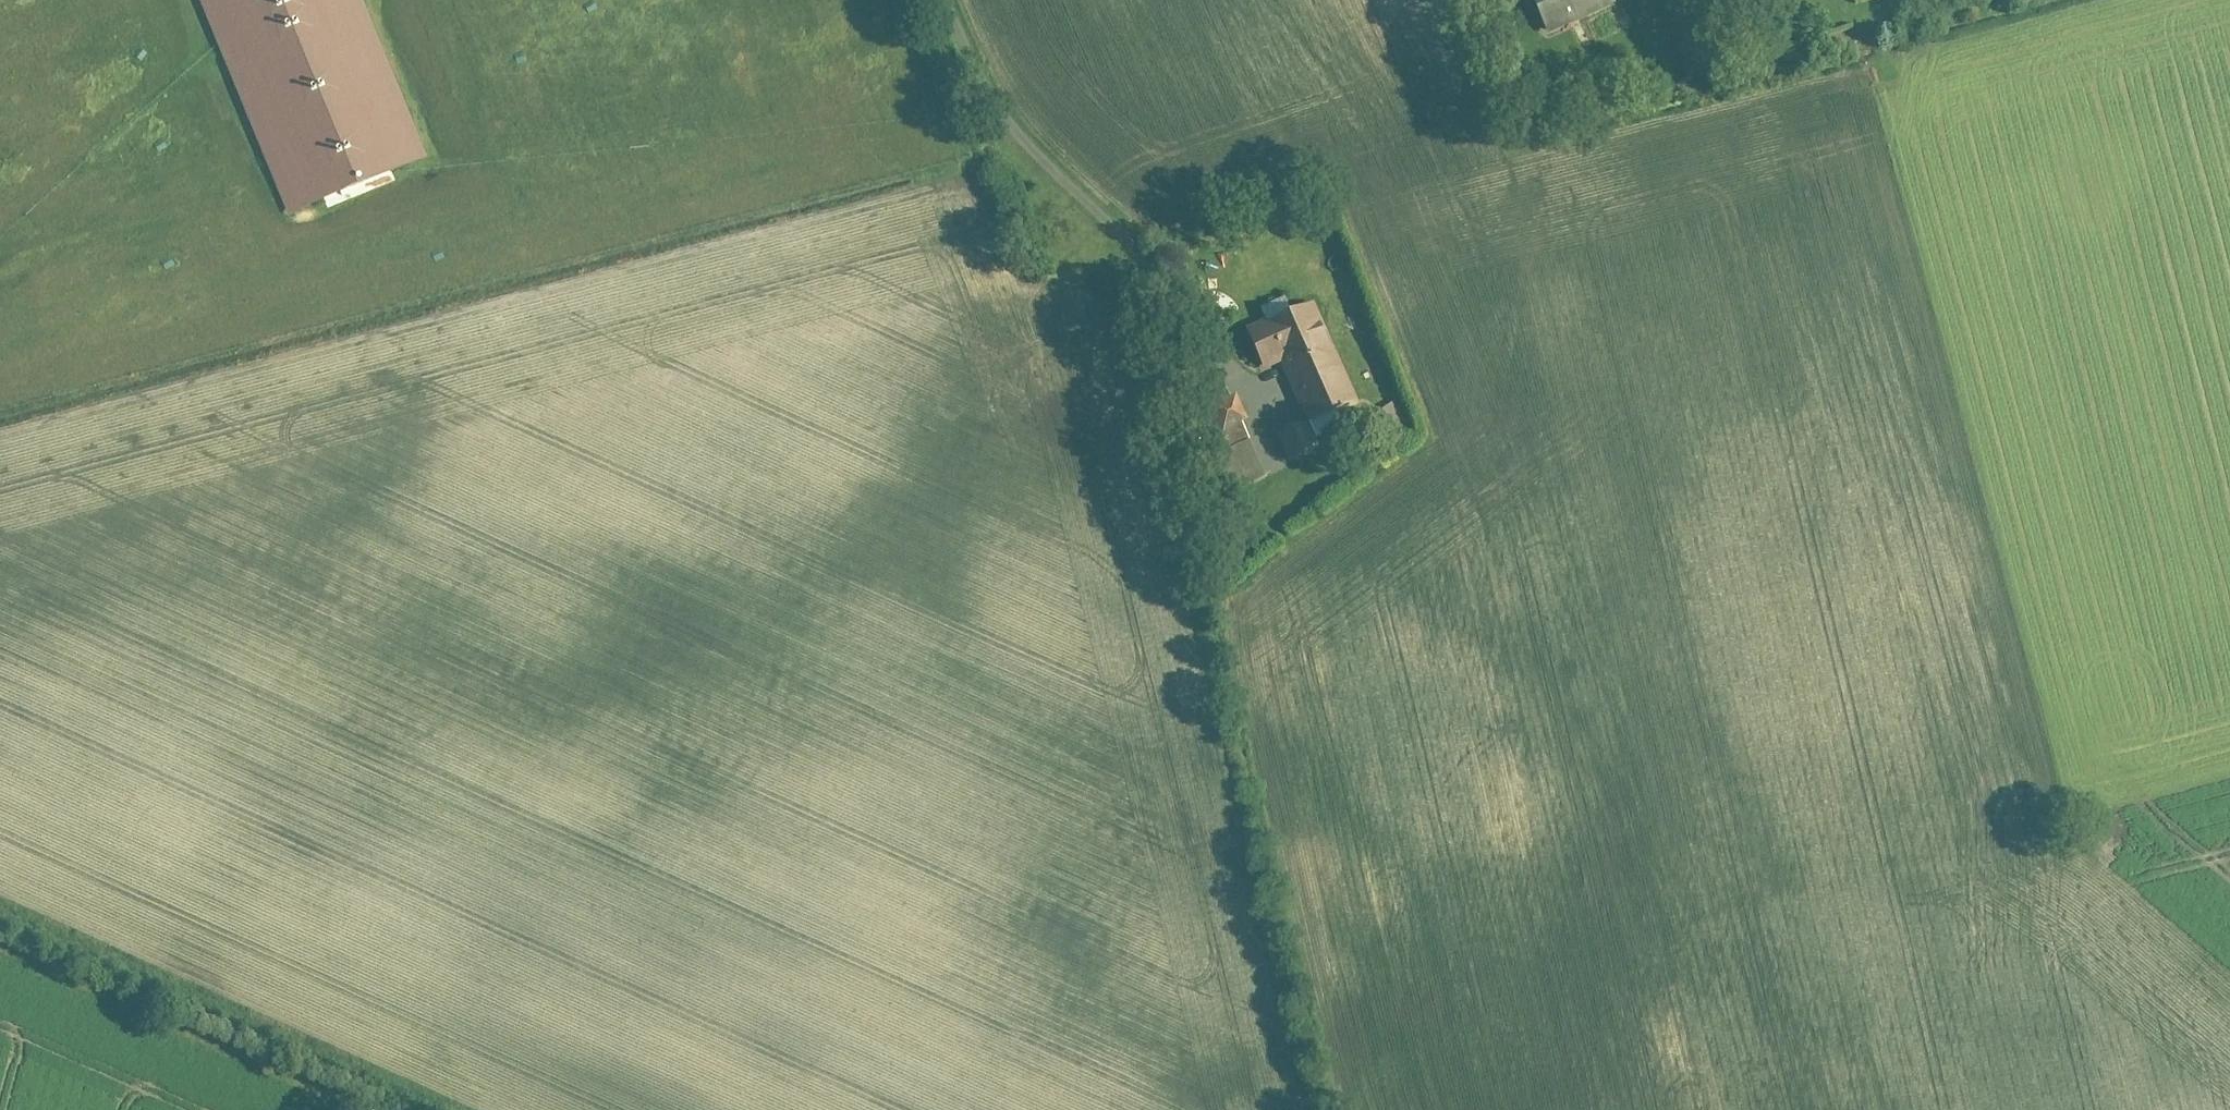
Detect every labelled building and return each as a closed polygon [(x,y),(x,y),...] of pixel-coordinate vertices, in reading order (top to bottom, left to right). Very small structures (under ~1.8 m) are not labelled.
[(1540,25),(1610,0),(1531,0),(1540,25)] [(1365,405),(1320,309),(1252,340),(1270,378),(1286,371),(1313,430),(1365,405)] [(1254,441),(1220,373),(1191,388),(1226,456),(1254,441)] [(1302,427),(1282,436),(1293,461),(1313,452),(1302,427)] [(1281,484),(1266,448),(1245,457),(1260,493),(1281,484)]
